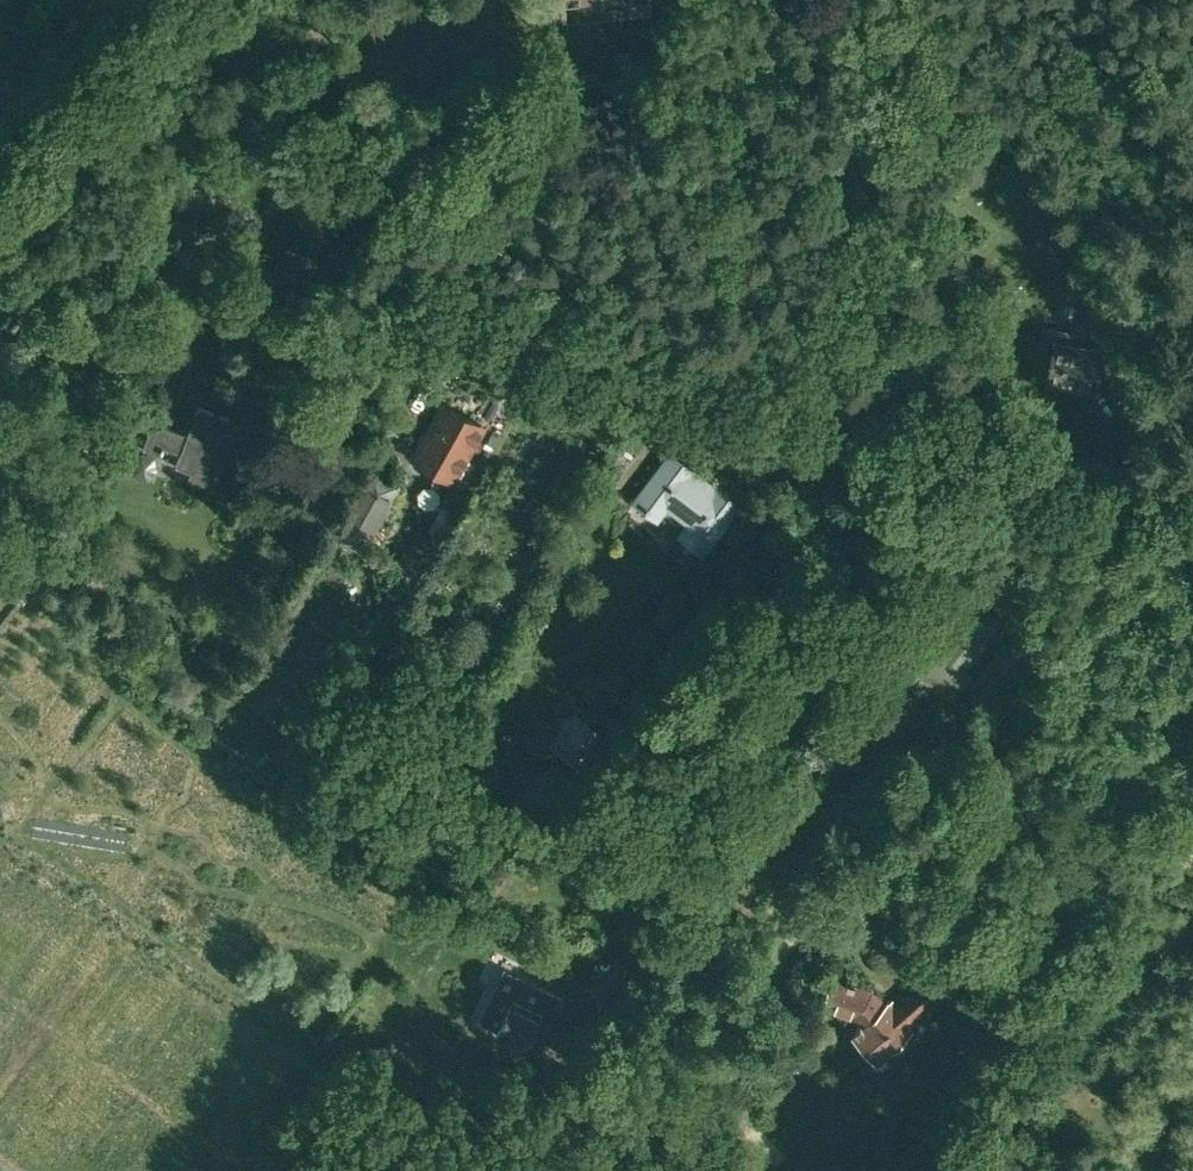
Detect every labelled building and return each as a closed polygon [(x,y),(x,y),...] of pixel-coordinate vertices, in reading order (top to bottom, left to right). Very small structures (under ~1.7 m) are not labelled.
[(618,10),(647,7),(646,0),(617,0),(618,10)] [(304,172),(313,166),(307,157),(298,163),(304,172)] [(1049,189),(1042,171),(1029,175),(1035,194),(1049,189)] [(899,176),(903,184),(910,181),(905,173),(899,176)] [(1097,329),(1096,334),(1104,335),(1108,334),(1116,333),(1110,310),(1101,286),(1088,291),(1088,307),(1085,328),(1097,329)] [(1097,329),(1085,328),(1084,331),(1044,324),(1039,355),(1049,357),(1046,378),(1094,386),(1096,373),(1101,374),(1108,334),(1104,335),(1096,334),(1097,329)] [(481,424),(444,404),(429,430),(424,431),(420,440),(421,445),(419,448),(437,458),(433,466),(435,467),(437,472),(445,476),(450,475),(452,476),(481,424)] [(188,478),(213,487),(238,421),(198,406),(187,435),(153,422),(143,448),(158,454),(156,458),(191,471),(188,478)] [(498,435),(492,432),(487,441),(493,445),(498,435)] [(675,536),(702,555),(741,503),(668,449),(629,501),(655,521),(665,508),(685,523),(675,536)] [(330,532),(363,551),(402,479),(370,461),(333,526),(330,532)] [(450,529),(464,513),(452,502),(438,517),(450,529)] [(907,661),(949,696),(966,673),(962,670),(984,642),(980,639),(994,621),(978,608),(977,610),(964,600),(950,618),(959,625),(937,653),(922,641),(907,661)] [(369,672),(376,660),(363,653),(356,665),(369,672)] [(548,743),(581,768),(606,735),(573,710),(548,743)] [(346,735),(357,740),(360,730),(350,725),(346,735)] [(589,987),(601,997),(627,964),(615,954),(589,987)] [(852,1031),(876,1059),(897,1041),(903,1047),(917,1035),(905,1022),(942,991),(928,975),(893,1005),(889,1000),(881,1006),(870,993),(828,978),(820,1002),(862,1017),(865,1020),(852,1031)] [(495,1032),(522,1046),(535,1021),(546,1026),(560,997),(538,986),(528,1005),(513,997),(495,1032)]
